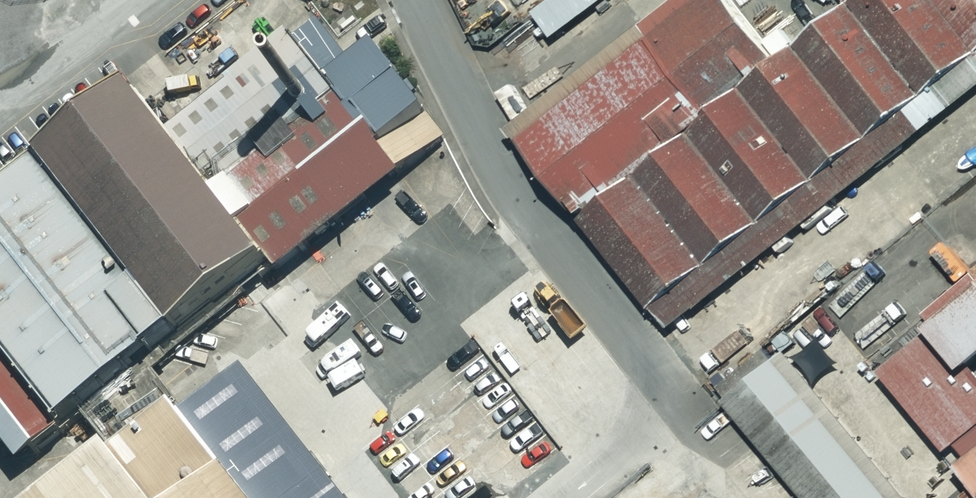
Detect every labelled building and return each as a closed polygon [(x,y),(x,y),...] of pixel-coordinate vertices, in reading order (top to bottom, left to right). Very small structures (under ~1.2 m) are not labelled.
[(585,215),(785,58),(739,0),(696,0),(522,136),(585,215)] [(525,20),(542,43),(600,0),(552,0),(525,20)] [(585,215),(657,306),(975,55),(975,0),(858,0),(850,7),(785,58),(585,215)] [(162,120),(216,192),(341,100),(287,27),(162,120)] [(140,90),(37,166),(171,344),(273,268),(216,192),(162,120),(140,90)] [(216,192),(273,268),(398,176),(341,100),(216,192)] [(37,166),(0,193),(0,347),(59,426),(109,389),(171,344),(37,166)] [(876,370),(955,466),(975,449),(975,288),(876,370)] [(780,349),(725,392),(810,497),(899,497),(780,349)] [(324,481),(236,366),(62,497),(301,497),(324,481)] [(0,367),(0,456),(10,469),(53,437),(0,367)] [(961,465),(975,484),(975,453),(961,465)]
